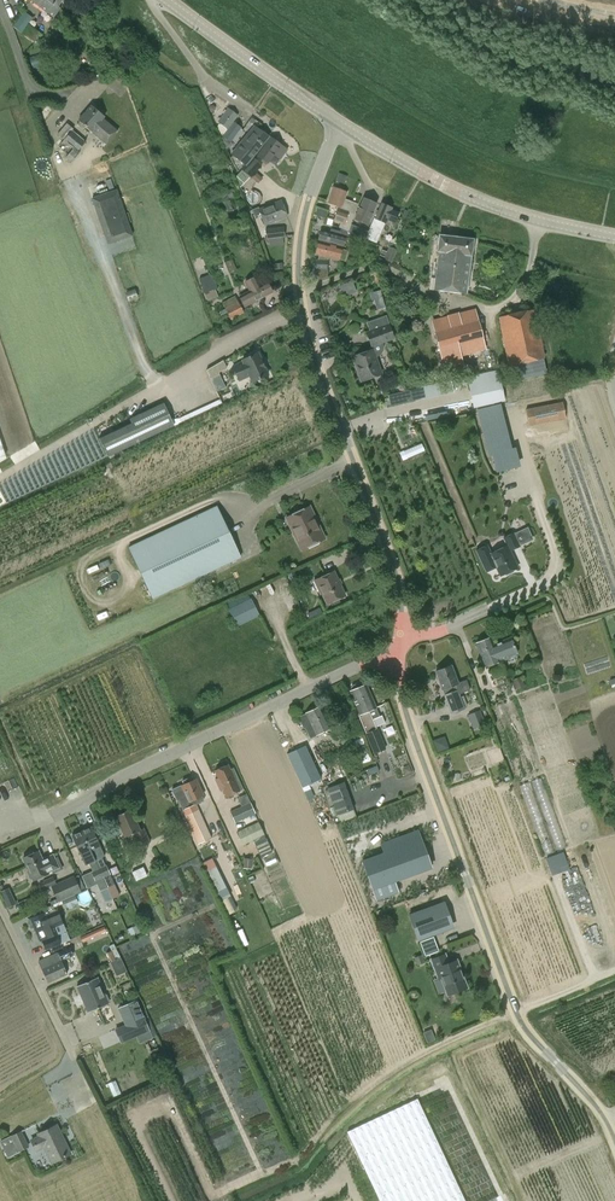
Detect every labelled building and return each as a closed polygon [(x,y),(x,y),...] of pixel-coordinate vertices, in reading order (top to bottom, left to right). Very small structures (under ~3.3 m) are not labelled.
[(60,8),(57,6),(61,0),(31,0),(54,17),(60,8)] [(41,34),(29,25),(23,32),(36,41),(41,34)] [(78,121),(79,122),(77,124),(83,128),(84,126),(91,132),(91,131),(106,143),(117,130),(103,118),(105,116),(92,104),(78,121)] [(223,136),(233,121),(238,115),(228,107),(217,121),(219,123),(217,126),(220,134),(223,136)] [(233,121),(223,136),(231,142),(241,128),(233,121)] [(73,129),(67,123),(58,134),(64,139),(58,146),(68,155),(65,157),(71,163),(82,150),(81,148),(86,141),(72,130),(73,129)] [(242,168),(252,155),(268,136),(257,127),(245,142),(243,140),(237,147),(238,147),(232,154),(233,155),(230,158),(238,171),(241,167),(242,168)] [(271,137),(259,155),(269,163),(274,155),(280,159),(287,149),(271,137)] [(252,155),(242,168),(250,178),(261,166),(252,155)] [(258,183),(262,178),(256,173),(252,177),(258,183)] [(340,174),(337,181),(344,184),(347,177),(340,174)] [(244,181),(237,175),(235,177),(239,187),(244,181)] [(328,202),(331,203),(339,206),(334,220),(344,223),(343,226),(348,228),(357,203),(344,199),(346,191),(333,186),(328,202)] [(116,190),(92,198),(108,244),(132,235),(116,190)] [(377,203),(375,203),(363,197),(354,219),(367,224),(377,203)] [(281,200),(259,209),(258,207),(252,210),(255,216),(260,214),(265,225),(287,216),(281,200)] [(362,226),(359,235),(375,242),(384,222),(386,218),(394,221),(398,212),(390,208),(391,206),(381,202),(374,217),(373,216),(368,229),(362,226)] [(324,217),(326,211),(318,208),(315,214),(324,217)] [(401,217),(407,220),(410,212),(404,210),(401,217)] [(283,227),(266,229),(267,239),(284,237),(283,227)] [(322,229),(319,237),(319,239),(343,246),(347,230),(341,228),(340,231),(330,228),(329,231),(322,229)] [(434,289),(450,291),(454,252),(451,252),(452,237),(439,235),(437,252),(438,252),(434,289)] [(454,252),(450,291),(465,293),(470,255),(471,255),(473,239),(452,237),(451,252),(454,252)] [(375,244),(365,239),(361,248),(371,253),(375,244)] [(320,254),(318,259),(318,260),(314,260),(312,278),(322,279),(326,277),(327,259),(328,256),(339,259),(339,258),(344,260),(347,250),(342,248),(319,241),(315,252),(320,254)] [(389,246),(384,259),(392,262),(397,249),(389,246)] [(229,270),(235,268),(232,259),(226,261),(229,270)] [(209,274),(199,279),(205,293),(215,289),(209,274)] [(244,306),(272,291),(267,281),(259,285),(255,277),(245,282),(250,291),(239,297),(244,306)] [(341,285),(344,292),(354,289),(351,281),(341,285)] [(129,301),(131,300),(137,298),(134,290),(126,292),(129,301)] [(371,299),(381,297),(379,290),(370,293),(371,299)] [(237,301),(225,308),(231,320),(239,316),(244,313),(237,301)] [(508,365),(512,365),(515,380),(547,374),(543,358),(545,358),(535,308),(498,317),(508,365)] [(486,348),(475,310),(432,321),(445,368),(462,364),(460,355),(486,348)] [(379,355),(380,354),(382,352),(383,350),(383,348),(383,346),(383,344),(383,343),(394,339),(386,314),(366,321),(369,330),(366,331),(371,347),(372,347),(372,349),(356,355),(359,364),(356,365),(361,381),(381,374),(375,358),(379,355)] [(252,381),(268,374),(258,352),(242,359),(243,361),(232,366),(239,380),(249,375),(252,381)] [(207,371),(210,379),(218,375),(215,368),(207,371)] [(474,407),(504,400),(497,368),(467,375),(474,407)] [(409,389),(388,394),(391,405),(412,400),(409,389)] [(420,389),(411,390),(412,400),(422,398),(420,389)] [(562,401),(525,409),(529,426),(565,419),(562,401)] [(99,438),(99,439),(107,456),(173,425),(163,403),(129,419),(132,423),(99,438)] [(511,447),(500,403),(476,409),(488,458),(492,456),(496,472),(520,467),(515,447),(511,447)] [(423,444),(406,448),(407,455),(425,451),(423,444)] [(128,547),(152,599),(241,558),(217,506),(128,547)] [(310,507),(286,518),(300,549),(324,538),(315,519),(311,521),(306,510),(310,508),(310,507)] [(486,545),(476,550),(486,572),(496,567),(500,576),(517,568),(510,551),(519,547),(513,533),(504,538),(507,545),(490,553),(486,545)] [(296,570),(290,573),(293,580),(297,578),(298,574),(296,570)] [(334,571),(314,581),(320,593),(322,593),(327,604),(333,601),(333,603),(340,600),(339,598),(345,595),(334,571)] [(242,603),(229,609),(237,626),(260,615),(251,598),(242,603)] [(485,667),(503,659),(497,644),(496,644),(493,637),(476,644),(485,667)] [(497,644),(503,659),(517,654),(511,638),(497,644)] [(502,664),(490,669),(495,680),(497,686),(509,682),(506,675),(502,664)] [(458,694),(470,690),(466,680),(457,683),(451,665),(435,671),(451,713),(464,708),(458,694)] [(524,686),(521,676),(512,680),(516,690),(524,686)] [(358,715),(374,753),(385,749),(375,726),(384,723),(381,716),(379,716),(366,684),(364,685),(363,683),(361,682),(352,686),(351,688),(352,690),(350,691),(359,714),(358,715)] [(305,713),(305,714),(299,717),(304,727),(305,727),(310,738),(331,727),(320,706),(305,713)] [(469,713),(473,726),(483,724),(480,710),(469,713)] [(361,727),(360,728),(338,737),(343,746),(364,736),(361,727)] [(437,753),(449,748),(444,736),(433,740),(437,753)] [(306,745),(287,753),(303,787),(321,779),(306,745)] [(234,768),(230,770),(227,764),(214,770),(217,777),(215,778),(220,791),(227,788),(229,795),(243,789),(234,768)] [(367,769),(369,775),(379,771),(377,765),(367,769)] [(409,766),(405,767),(403,771),(405,775),(412,772),(409,766)] [(181,785),(172,790),(173,793),(177,800),(178,800),(183,810),(187,808),(189,813),(185,815),(194,836),(198,844),(211,838),(207,830),(198,809),(197,810),(194,804),(203,800),(201,796),(203,796),(195,779),(193,780),(192,776),(182,781),(184,784),(181,785)] [(556,850),(566,846),(543,777),(533,780),(540,803),(532,805),(529,796),(534,794),(530,782),(522,785),(530,809),(531,808),(546,853),(556,850)] [(356,816),(344,782),(327,788),(333,806),(330,808),(332,815),(336,813),(339,822),(356,816)] [(240,828),(243,826),(257,820),(254,814),(255,813),(250,802),(229,812),(234,823),(237,822),(240,828)] [(143,828),(140,830),(130,809),(114,816),(124,838),(134,834),(140,847),(149,843),(143,828)] [(258,822),(236,832),(242,845),(248,843),(253,840),(264,835),(258,822)] [(98,868),(107,888),(114,884),(111,877),(110,875),(110,874),(105,864),(102,857),(104,856),(100,846),(91,827),(81,831),(95,860),(98,868)] [(95,860),(81,831),(71,836),(80,855),(81,855),(85,865),(89,863),(93,871),(98,868),(95,860)] [(384,854),(362,861),(376,900),(399,892),(395,881),(430,868),(417,831),(380,844),(384,854)] [(266,839),(255,844),(261,857),(272,852),(266,839)] [(27,856),(22,858),(29,872),(27,872),(30,879),(32,878),(33,881),(48,874),(47,872),(58,867),(52,855),(42,860),(38,851),(34,853),(33,851),(26,854),(27,856)] [(565,851),(547,856),(552,874),(570,869),(565,851)] [(243,869),(252,869),(253,862),(244,861),(243,869)] [(221,901),(231,896),(216,866),(207,871),(221,901)] [(100,891),(107,888),(98,868),(93,871),(82,876),(87,888),(97,885),(100,891)] [(53,876),(43,881),(46,888),(56,883),(53,876)] [(56,899),(57,901),(80,891),(73,876),(50,886),(56,899)] [(68,907),(69,909),(76,906),(75,904),(78,903),(75,896),(63,901),(65,908),(68,907)] [(16,904),(13,898),(5,902),(7,908),(16,904)] [(443,903),(409,915),(418,939),(451,927),(443,903)] [(30,928),(33,928),(34,928),(39,940),(40,939),(45,950),(61,943),(54,927),(62,924),(57,911),(55,911),(53,905),(43,909),(44,913),(30,919),(29,919),(28,922),(30,928)] [(61,915),(65,925),(86,917),(82,907),(61,915)] [(133,927),(136,934),(143,931),(139,924),(133,927)] [(104,926),(93,931),(95,936),(106,931),(104,926)] [(58,952),(38,961),(48,982),(67,973),(61,961),(73,955),(70,947),(58,952)] [(456,960),(448,963),(445,954),(431,959),(438,979),(441,978),(447,995),(467,988),(456,960)] [(417,965),(424,963),(425,962),(422,955),(415,957),(417,965)] [(120,957),(110,962),(113,969),(124,964),(120,957)] [(88,1012),(108,1003),(107,1001),(109,1000),(107,994),(104,995),(100,984),(96,986),(93,980),(77,986),(88,1012)] [(136,999),(122,1006),(129,1023),(125,1025),(130,1037),(136,1035),(140,1043),(153,1038),(152,1037),(149,1029),(144,1018),(144,1017),(136,999)] [(435,1039),(431,1029),(423,1032),(427,1043),(435,1039)] [(417,1099),(347,1131),(380,1200),(465,1200),(417,1099)] [(70,1153),(56,1125),(38,1134),(39,1137),(32,1140),(36,1150),(44,1147),(51,1162),(70,1153)] [(8,1157),(29,1147),(21,1131),(0,1141),(8,1157)]
